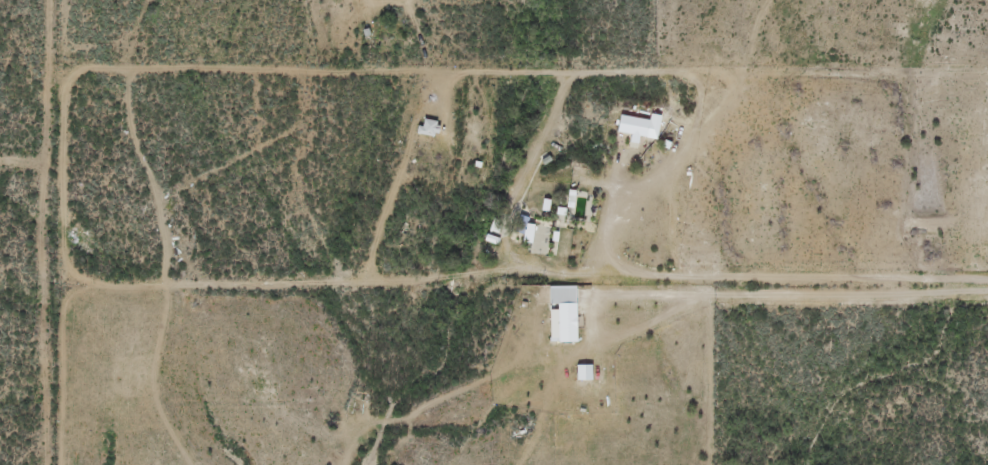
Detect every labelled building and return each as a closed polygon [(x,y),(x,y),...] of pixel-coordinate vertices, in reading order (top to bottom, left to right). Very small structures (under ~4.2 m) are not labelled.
[(609,135),(628,138),(640,140),(644,123),(613,117),(609,135)] [(430,123),(414,123),(414,137),(430,137),(430,123)] [(576,193),(560,193),(560,221),(576,221),(576,193)] [(571,307),(543,307),(543,343),(571,343),(571,307)]
